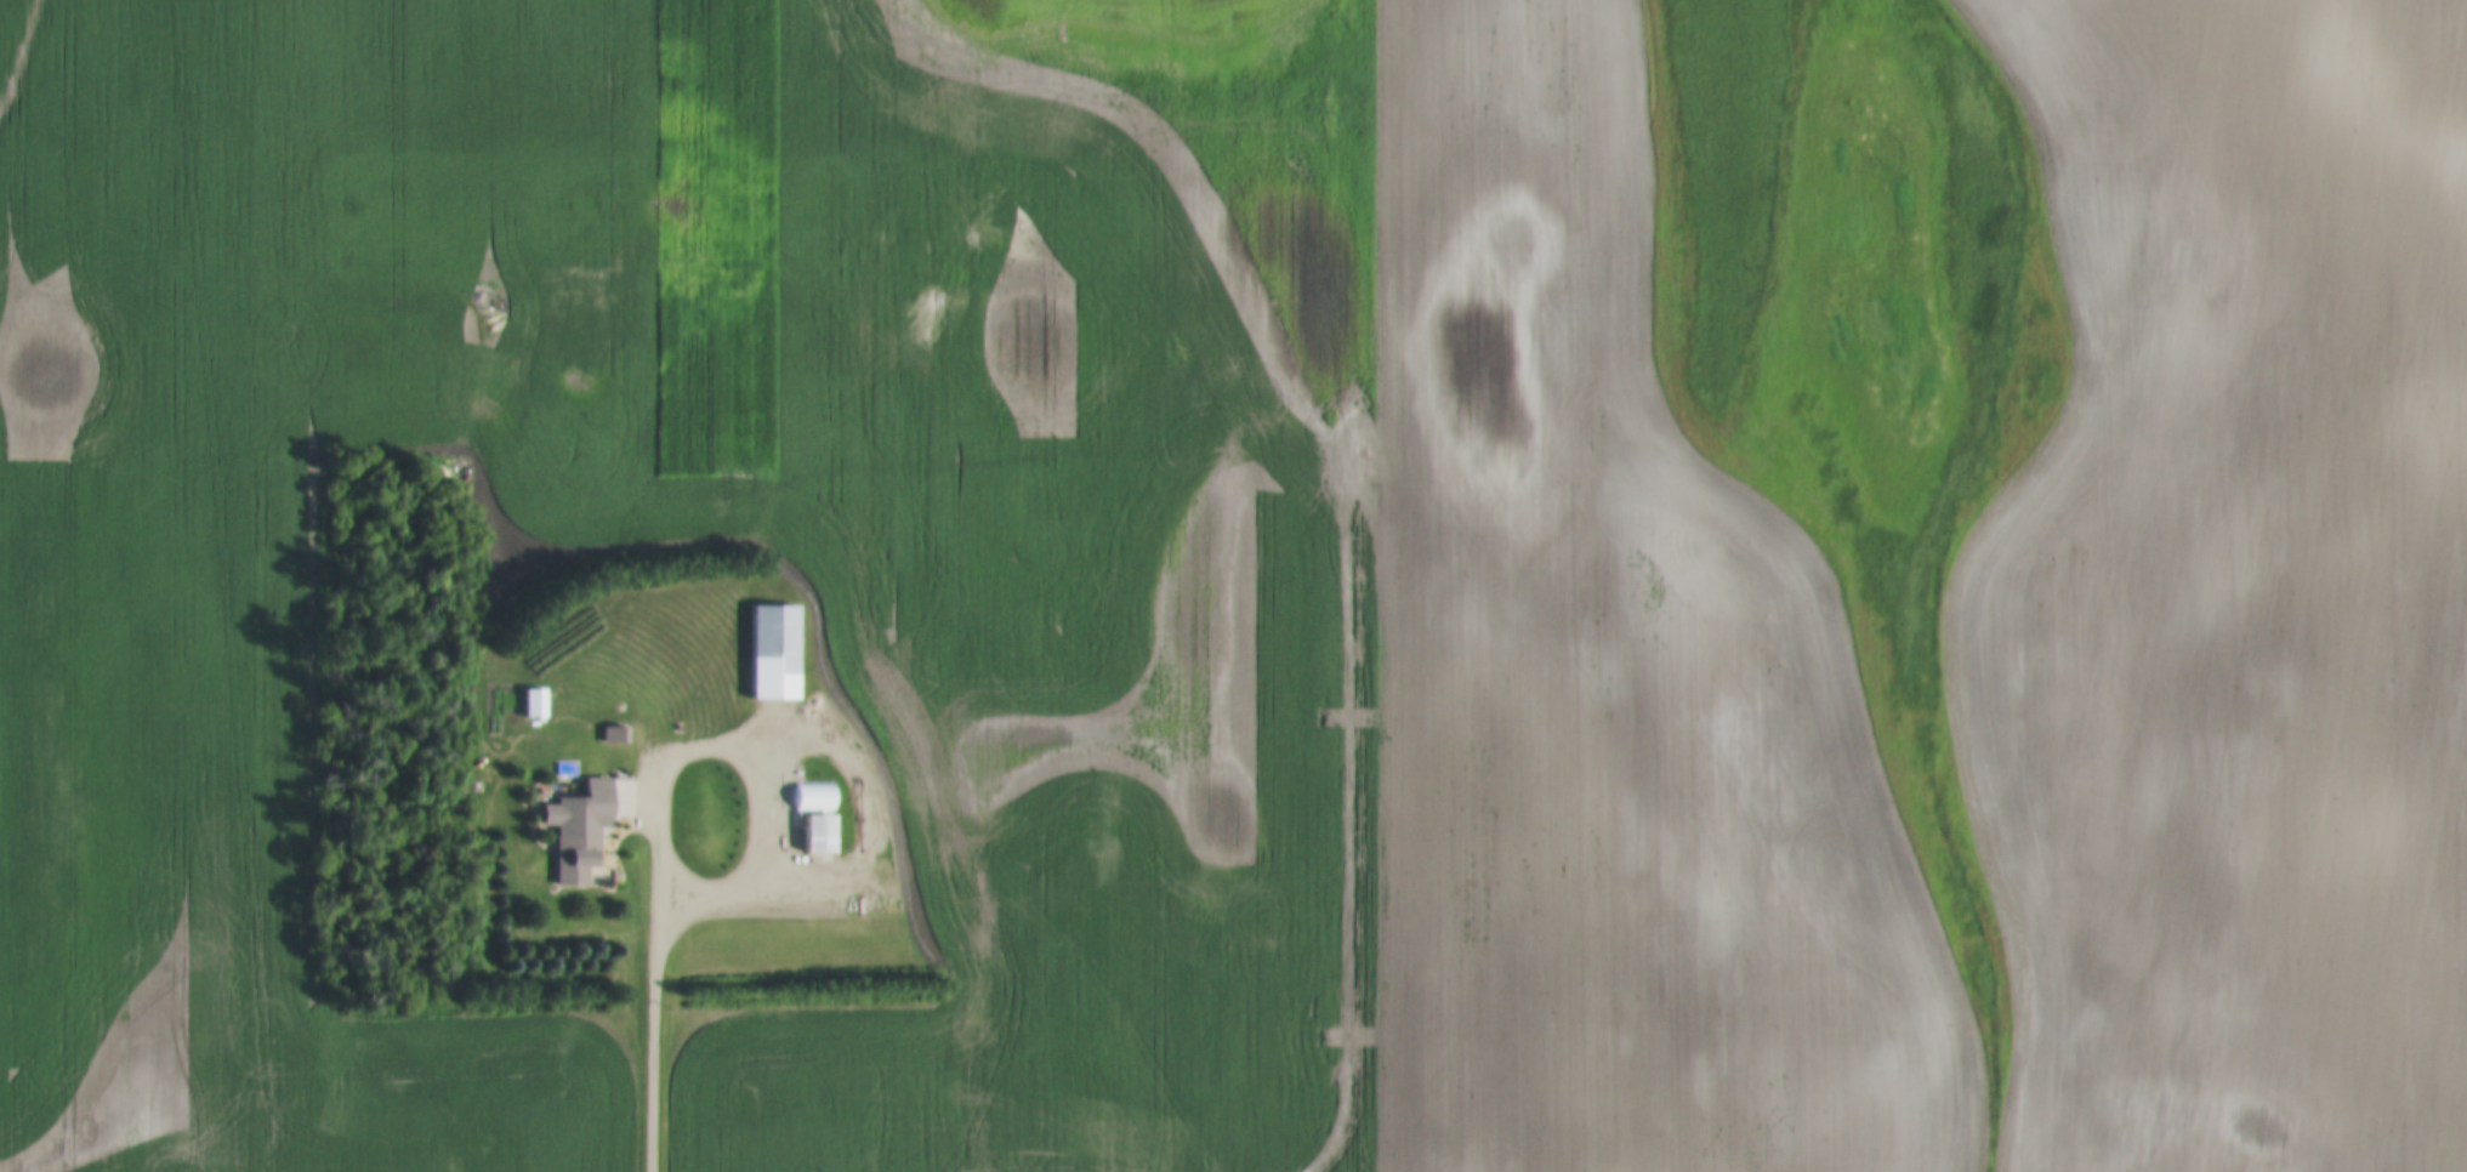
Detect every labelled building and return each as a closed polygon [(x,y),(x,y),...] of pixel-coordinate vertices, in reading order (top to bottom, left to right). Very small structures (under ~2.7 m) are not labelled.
[(752,701),(798,701),(798,607),(752,607),(752,701)] [(546,720),(546,690),(525,690),(525,720),(546,720)] [(621,744),(621,732),(606,732),(606,744),(621,744)] [(556,827),(557,887),(589,887),(589,868),(600,868),(600,830),(611,830),(611,780),(586,780),(586,800),(557,800),(557,806),(543,806),(543,827),(556,827)] [(806,855),(834,855),(834,784),(795,784),(795,814),(806,814),(806,855)]
